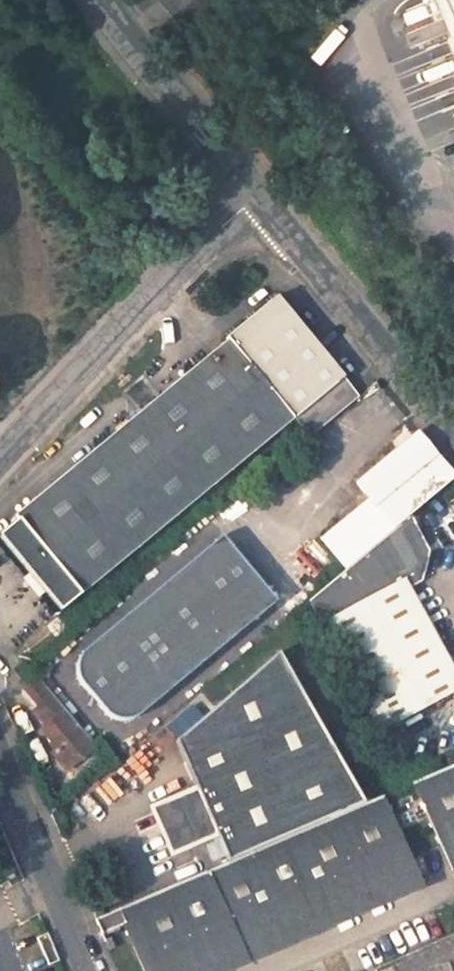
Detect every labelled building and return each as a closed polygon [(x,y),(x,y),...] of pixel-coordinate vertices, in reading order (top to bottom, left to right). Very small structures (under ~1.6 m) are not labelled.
[(453,24),(453,0),(444,0),(453,24)] [(0,533),(0,561),(48,618),(276,425),(293,445),(344,403),(259,298),(208,340),(212,347),(1,522),(6,529),(0,533)] [(357,501),(305,541),(330,573),(395,523),(442,487),(405,436),(342,483),(357,501)] [(291,602),(361,731),(442,687),(394,597),(409,587),(412,578),(412,571),(413,565),(411,552),(409,545),(405,536),(401,528),(395,523),(330,573),(291,602)] [(124,718),(259,605),(209,542),(71,658),(70,658),(67,663),(65,668),(65,672),(67,677),(98,716),(105,720),(111,721),(117,721),(124,718)] [(342,808),(269,649),(169,740),(191,788),(146,809),(167,854),(211,833),(224,860),(342,808)] [(41,755),(55,772),(85,747),(28,678),(12,689),(29,710),(23,714),(38,730),(33,734),(47,752),(41,755)] [(450,869),(453,867),(453,763),(413,781),(450,869)] [(378,795),(120,917),(126,931),(143,970),(206,970),(217,966),(219,970),(229,970),(266,954),(262,945),(303,926),(307,935),(352,914),(348,905),(389,886),(393,894),(416,885),(378,795)] [(126,931),(120,917),(96,927),(103,942),(126,931)] [(115,956),(111,946),(105,948),(110,958),(115,956)]
